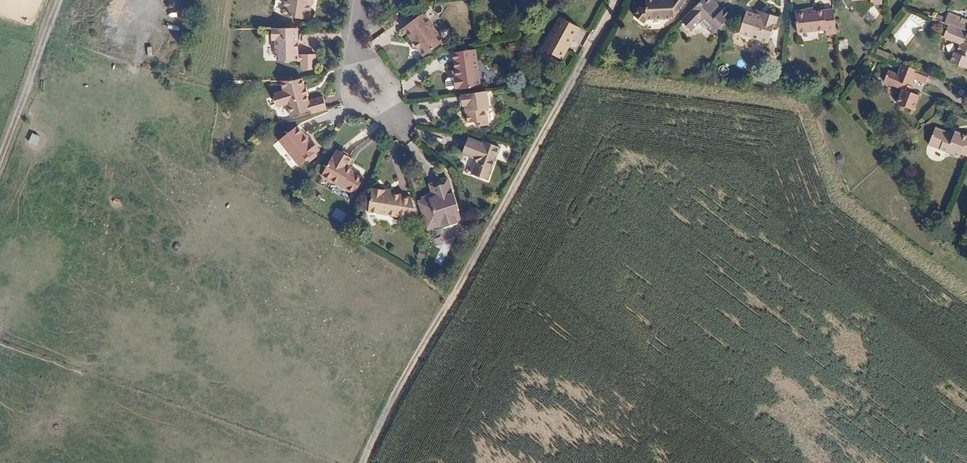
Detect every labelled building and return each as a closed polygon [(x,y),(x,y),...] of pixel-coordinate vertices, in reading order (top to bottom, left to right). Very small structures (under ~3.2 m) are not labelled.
[(135,61),(184,69),(196,0),(146,0),(135,61)] [(283,15),(309,18),(311,9),(308,9),(309,3),(311,3),(314,1),(314,0),(285,0),(283,15)] [(686,0),(665,0),(658,0),(644,2),(644,10),(639,10),(633,18),(643,26),(647,21),(673,19),(686,0)] [(723,8),(720,11),(715,7),(717,5),(713,0),(701,0),(696,5),(681,21),(690,29),(700,20),(701,22),(701,25),(705,27),(707,27),(710,25),(716,31),(725,21),(730,16),(723,8)] [(836,33),(834,9),(813,11),(807,12),(807,9),(795,11),(798,32),(826,29),(826,34),(836,33)] [(772,39),(775,18),(777,18),(778,12),(764,10),(763,14),(757,13),(747,11),(743,32),(745,34),(753,35),(754,34),(762,35),(763,37),(772,39)] [(444,41),(423,12),(402,27),(413,42),(412,48),(418,50),(423,56),(444,41)] [(949,12),(945,22),(949,23),(966,30),(966,19),(949,12)] [(561,60),(578,29),(559,18),(542,49),(561,60)] [(719,34),(728,24),(725,21),(716,31),(719,34)] [(949,23),(943,38),(957,43),(950,62),(966,69),(966,30),(949,23)] [(716,31),(710,25),(707,27),(714,33),(716,31)] [(297,54),(297,27),(272,28),(272,38),(276,38),(276,50),(279,53),(285,59),(287,60),(291,60),(292,58),(301,58),(301,67),(315,67),(315,52),(301,52),(301,53),(297,54)] [(480,85),(475,49),(453,52),(456,76),(447,77),(445,80),(446,86),(449,88),(458,87),(458,88),(480,85)] [(877,50),(876,55),(888,58),(890,52),(877,50)] [(910,92),(915,79),(924,83),(927,75),(901,64),(897,74),(889,70),(884,82),(901,90),(896,103),(914,110),(919,96),(910,92)] [(305,86),(302,77),(295,79),(280,79),(283,90),(277,92),(275,96),(277,103),(281,105),(287,103),(291,115),(311,109),(312,113),(326,109),(323,96),(308,100),(307,95),(309,94),(306,86),(305,86)] [(489,108),(486,90),(460,94),(462,105),(465,105),(467,105),(468,111),(466,112),(468,122),(476,121),(476,126),(488,124),(486,108),(489,108)] [(319,148),(311,138),(309,140),(296,125),(279,140),(299,165),(319,148)] [(955,130),(953,135),(936,128),(929,145),(960,158),(961,154),(966,157),(966,135),(955,130)] [(37,146),(41,137),(33,133),(29,142),(37,146)] [(487,179),(499,146),(483,141),(482,143),(468,138),(463,153),(474,157),(476,162),(472,174),(487,179)] [(364,177),(351,169),(347,167),(348,165),(353,158),(337,149),(333,156),(322,174),(354,193),(364,177)] [(460,218),(457,207),(458,207),(455,198),(452,199),(450,193),(452,193),(447,178),(432,182),(435,191),(433,192),(421,196),(421,199),(417,201),(427,229),(442,223),(455,219),(460,218)] [(418,217),(411,196),(401,195),(401,193),(390,192),(383,191),(384,188),(372,187),(372,189),(371,189),(368,210),(397,215),(398,214),(418,217)]
